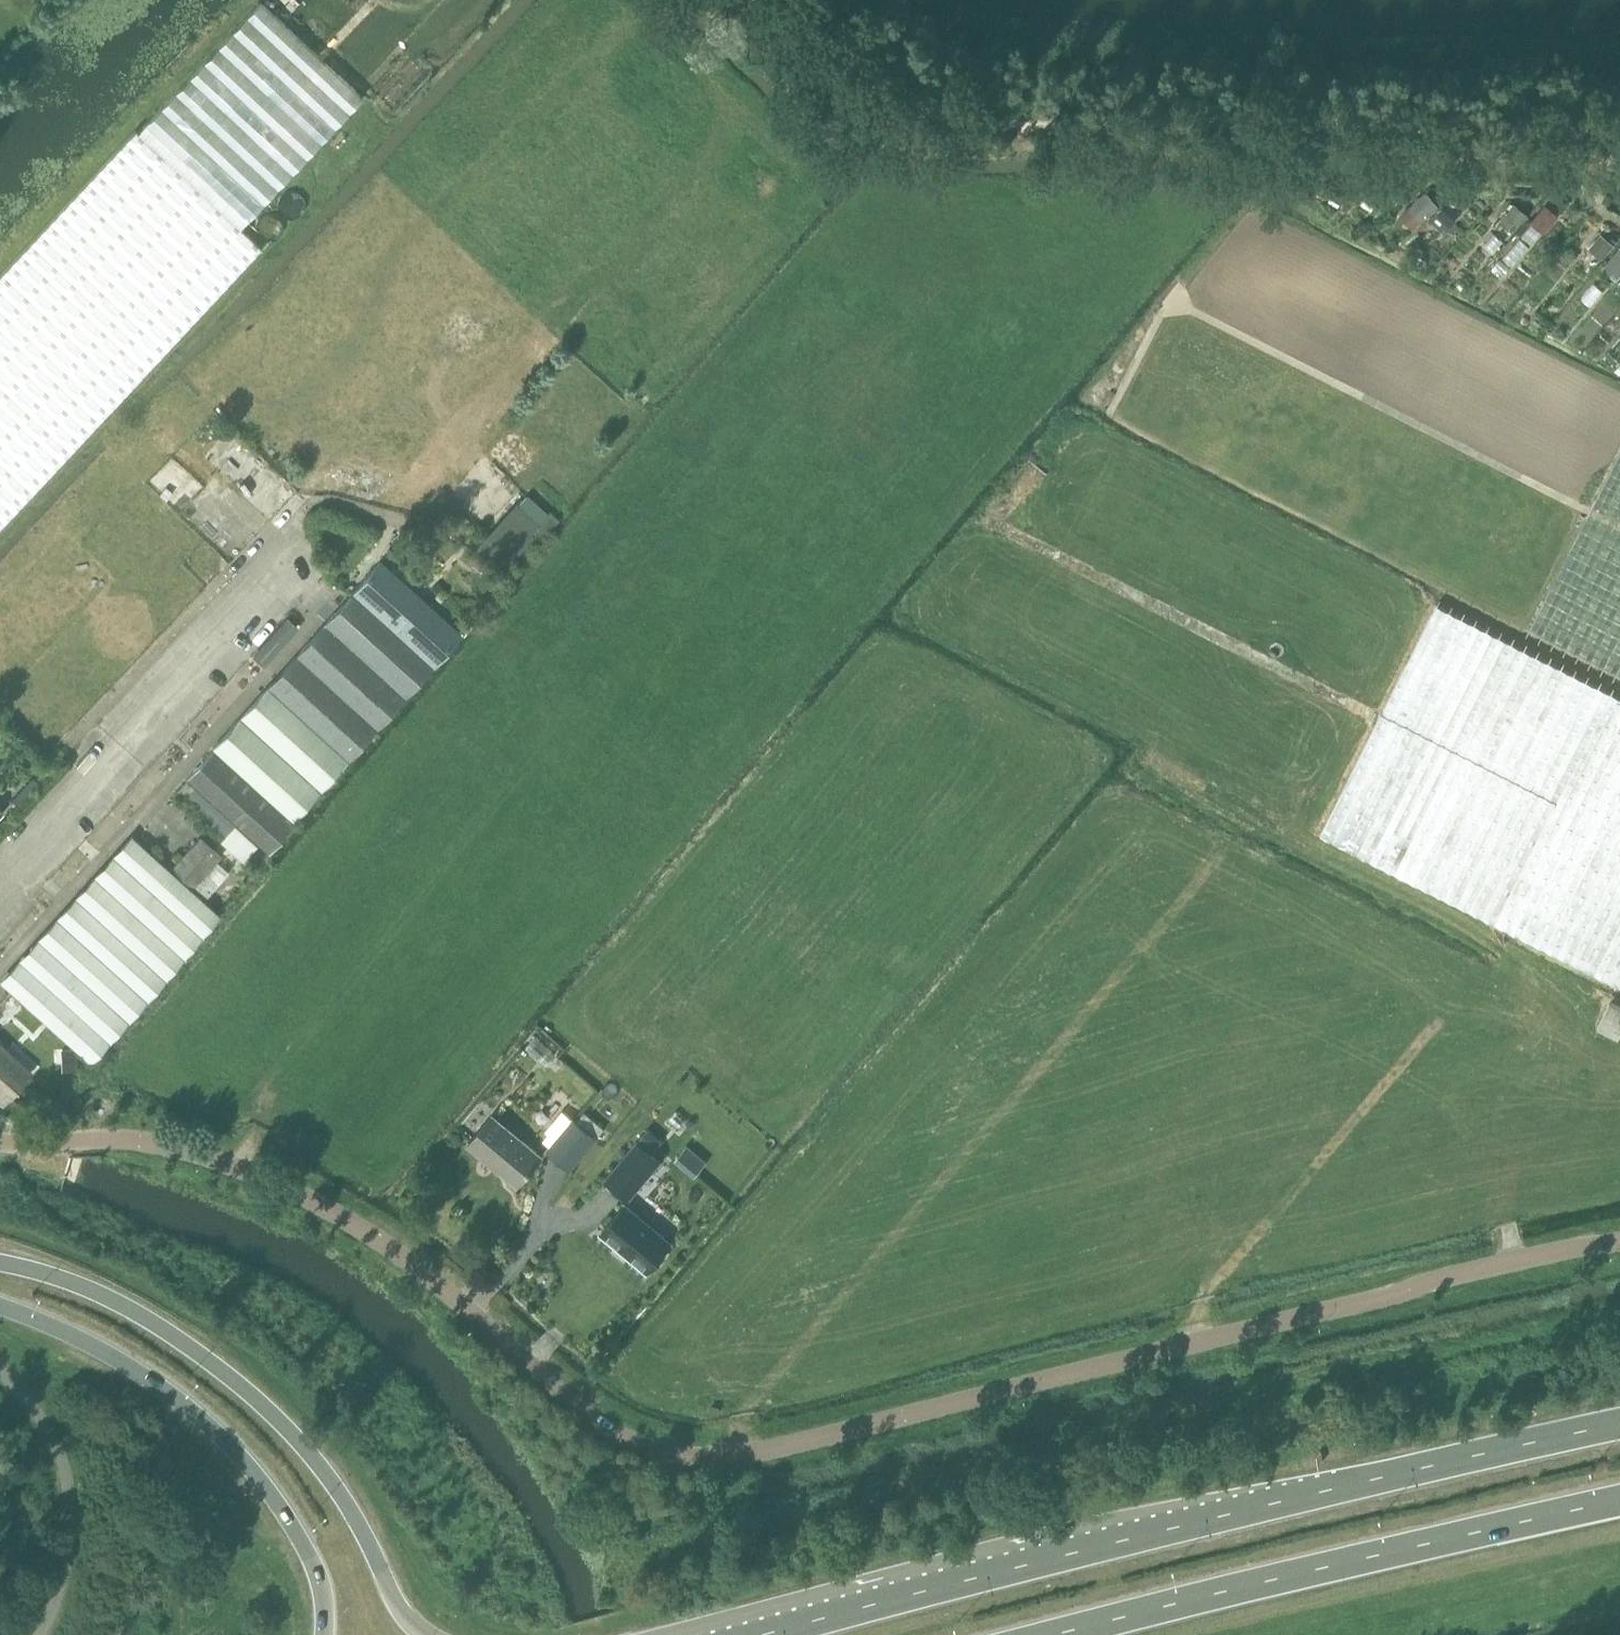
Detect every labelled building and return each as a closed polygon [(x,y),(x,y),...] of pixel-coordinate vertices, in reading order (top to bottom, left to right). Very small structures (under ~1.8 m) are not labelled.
[(0,272),(0,523),(260,245),(239,226),(361,95),(259,0),(137,131),(135,128),(0,272)] [(1440,204),(1427,189),(1397,217),(1410,231),(1440,204)] [(1528,210),(1516,200),(1498,222),(1510,232),(1528,210)] [(1560,214),(1546,202),(1530,220),(1544,232),(1560,214)] [(1615,241),(1603,231),(1585,253),(1597,264),(1615,241)] [(1602,266),(1617,279),(1619,275),(1619,245),(1602,266)] [(1527,626),(1619,674),(1619,445),(1527,626)] [(516,502),(472,549),(498,574),(533,536),(537,540),(558,519),(550,510),(537,523),(516,502)] [(380,559),(350,591),(432,666),(462,634),(380,559)] [(212,747),(184,779),(266,853),(347,764),(344,761),(432,666),(350,591),(213,747),(212,747)] [(1438,603),(1321,834),(1619,984),(1619,695),(1438,603)] [(3,978),(93,1060),(222,916),(133,835),(3,978)] [(200,837),(173,866),(194,885),(221,855),(200,837)] [(541,1059),(551,1048),(536,1035),(526,1046),(541,1059)] [(5,1098),(27,1074),(0,1050),(0,1094),(5,1098)] [(79,1050),(64,1050),(65,1073),(80,1073),(79,1050)] [(517,1184),(518,1183),(542,1154),(492,1113),(467,1142),(517,1184)] [(573,1116),(549,1145),(572,1165),(597,1136),(573,1116)] [(660,1156),(636,1137),(606,1175),(630,1195),(660,1156)] [(600,1230),(650,1272),(675,1242),(626,1200),(600,1230)]
